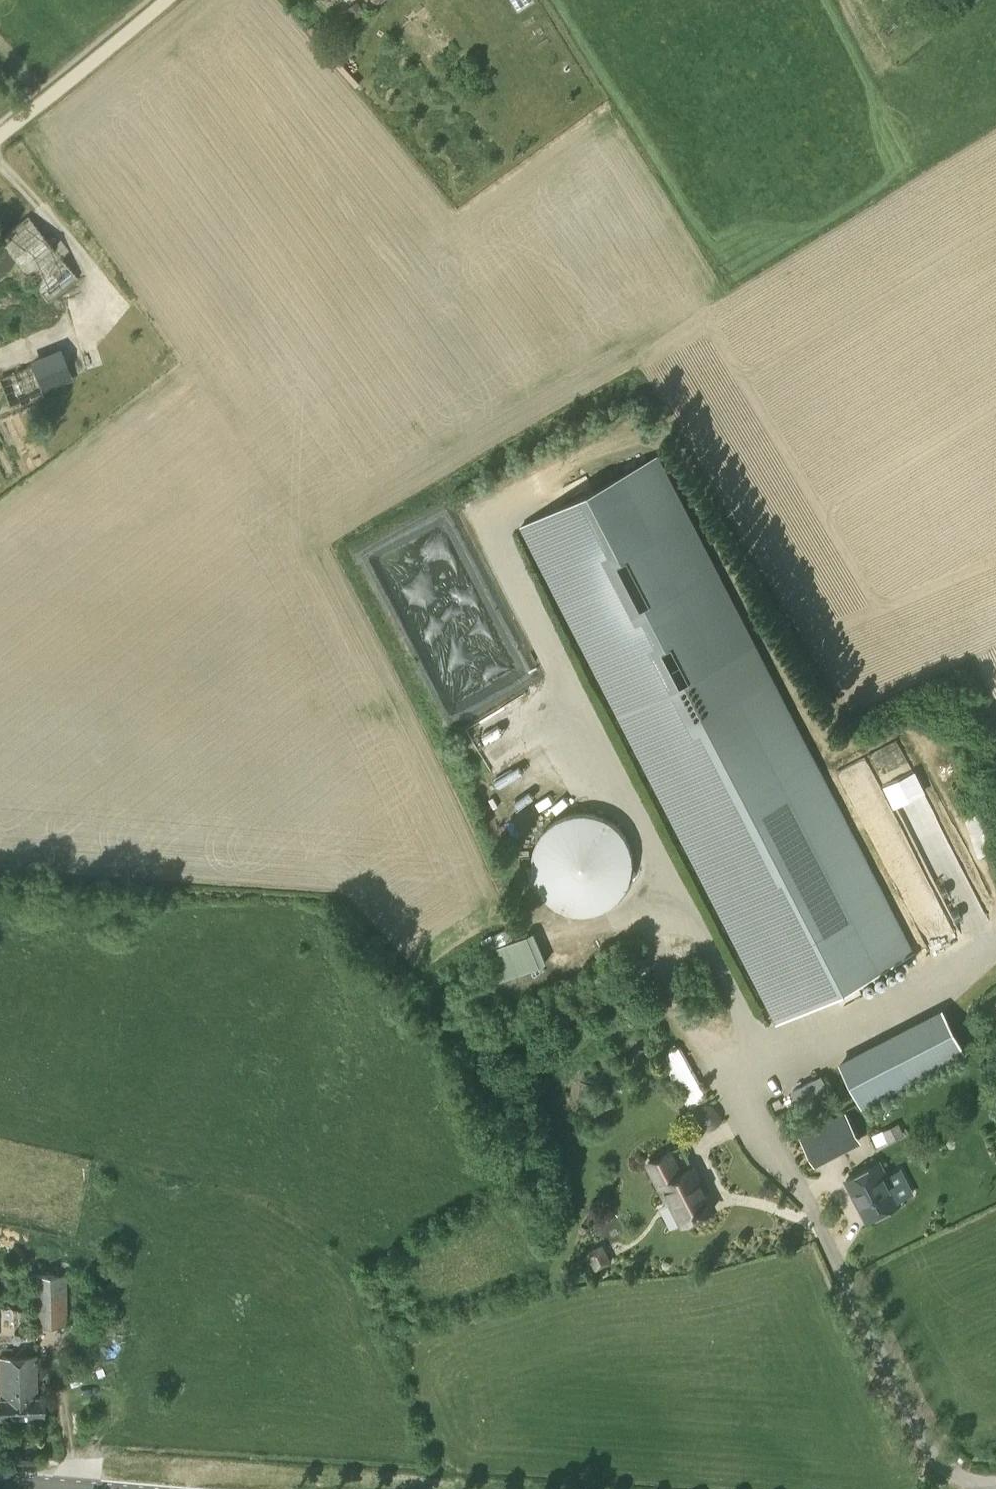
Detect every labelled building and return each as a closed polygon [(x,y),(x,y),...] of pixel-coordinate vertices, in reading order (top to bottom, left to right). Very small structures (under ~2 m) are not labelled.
[(3,235),(21,262),(49,243),(31,216),(3,235)] [(0,371),(0,375),(9,398),(23,393),(25,396),(75,376),(63,347),(0,371)] [(660,453),(521,525),(776,1020),(914,950),(756,643),(699,529),(660,453)] [(430,657),(460,720),(539,683),(514,629),(498,636),(487,613),(438,636),(444,650),(430,657)] [(845,784),(907,759),(899,740),(837,765),(845,784)] [(977,855),(993,851),(983,811),(967,815),(977,855)] [(543,832),(539,838),(538,840),(536,845),(535,848),(534,853),(533,855),(533,863),(533,870),(534,872),(535,878),(536,880),(539,887),(543,893),(545,895),(549,899),(550,901),(556,905),(558,906),(563,908),(565,909),(571,911),(573,911),(580,912),(582,912),(588,912),(590,912),(596,910),(598,910),(605,907),(607,906),(612,903),(613,902),(618,897),(619,896),(624,890),(625,889),(628,884),(629,881),(631,875),(631,874),(632,867),(632,865),(632,859),(632,857),(631,850),(630,849),(628,842),(627,840),(624,835),(623,833),(618,827),(612,823),(610,821),(605,818),(603,817),(598,815),(596,815),(589,813),(587,813),(581,813),(578,813),(573,814),(571,814),(563,817),(557,820),(555,821),(550,825),(549,826),(545,831),(543,832)] [(944,901),(954,923),(988,907),(977,885),(944,901)] [(486,950),(500,980),(547,958),(534,928),(486,950)] [(862,1104),(966,1050),(944,1008),(840,1063),(862,1104)] [(689,1108),(709,1096),(680,1045),(660,1057),(689,1108)] [(823,1073),(793,1086),(799,1100),(830,1087),(823,1073)] [(845,1111),(830,1119),(846,1150),(861,1142),(845,1111)] [(888,1140),(904,1132),(899,1121),(882,1129),(888,1140)] [(681,1171),(670,1149),(648,1160),(667,1198),(670,1197),(682,1221),(714,1206),(693,1165),(681,1171)] [(867,1218),(899,1202),(878,1161),(846,1177),(867,1218)] [(603,1242),(586,1250),(596,1270),(613,1261),(603,1242)] [(33,1324),(68,1324),(66,1274),(31,1274),(33,1324)] [(37,1355),(0,1356),(0,1385),(0,1398),(0,1415),(42,1413),(42,1396),(38,1396),(37,1355)]
